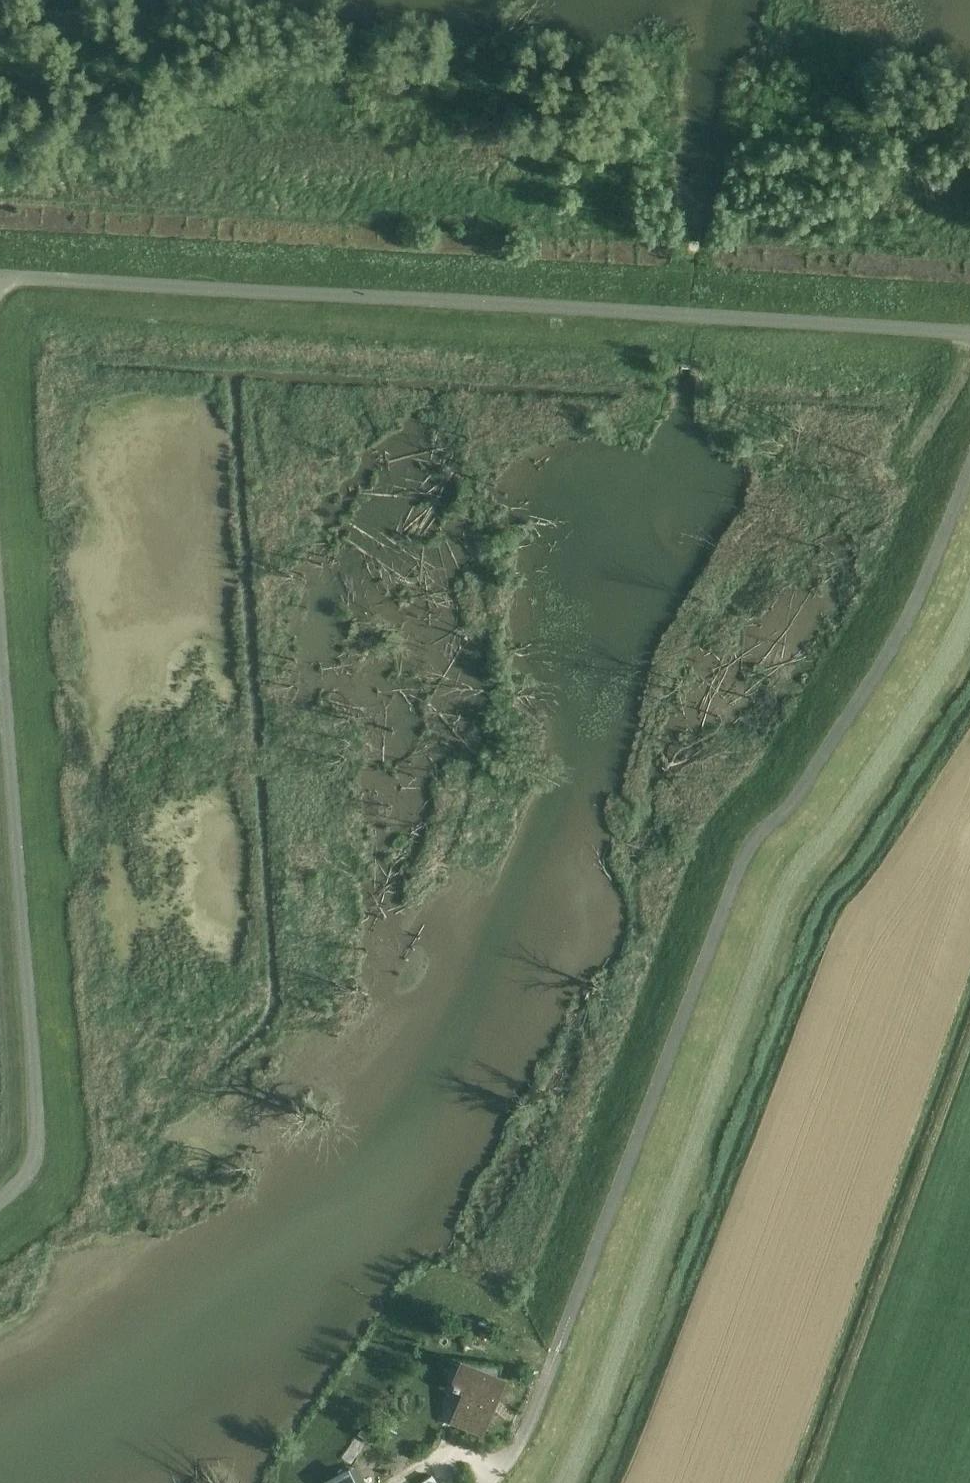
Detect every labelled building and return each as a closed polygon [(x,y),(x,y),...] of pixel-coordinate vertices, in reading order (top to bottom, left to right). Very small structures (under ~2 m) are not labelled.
[(451,1360),(449,1382),(451,1383),(450,1386),(459,1389),(464,1391),(456,1413),(460,1414),(456,1424),(478,1433),(491,1400),(495,1402),(504,1378),(499,1376),(500,1366),(451,1360)] [(336,1475),(341,1482),(356,1482),(349,1471),(348,1469),(336,1475)]
